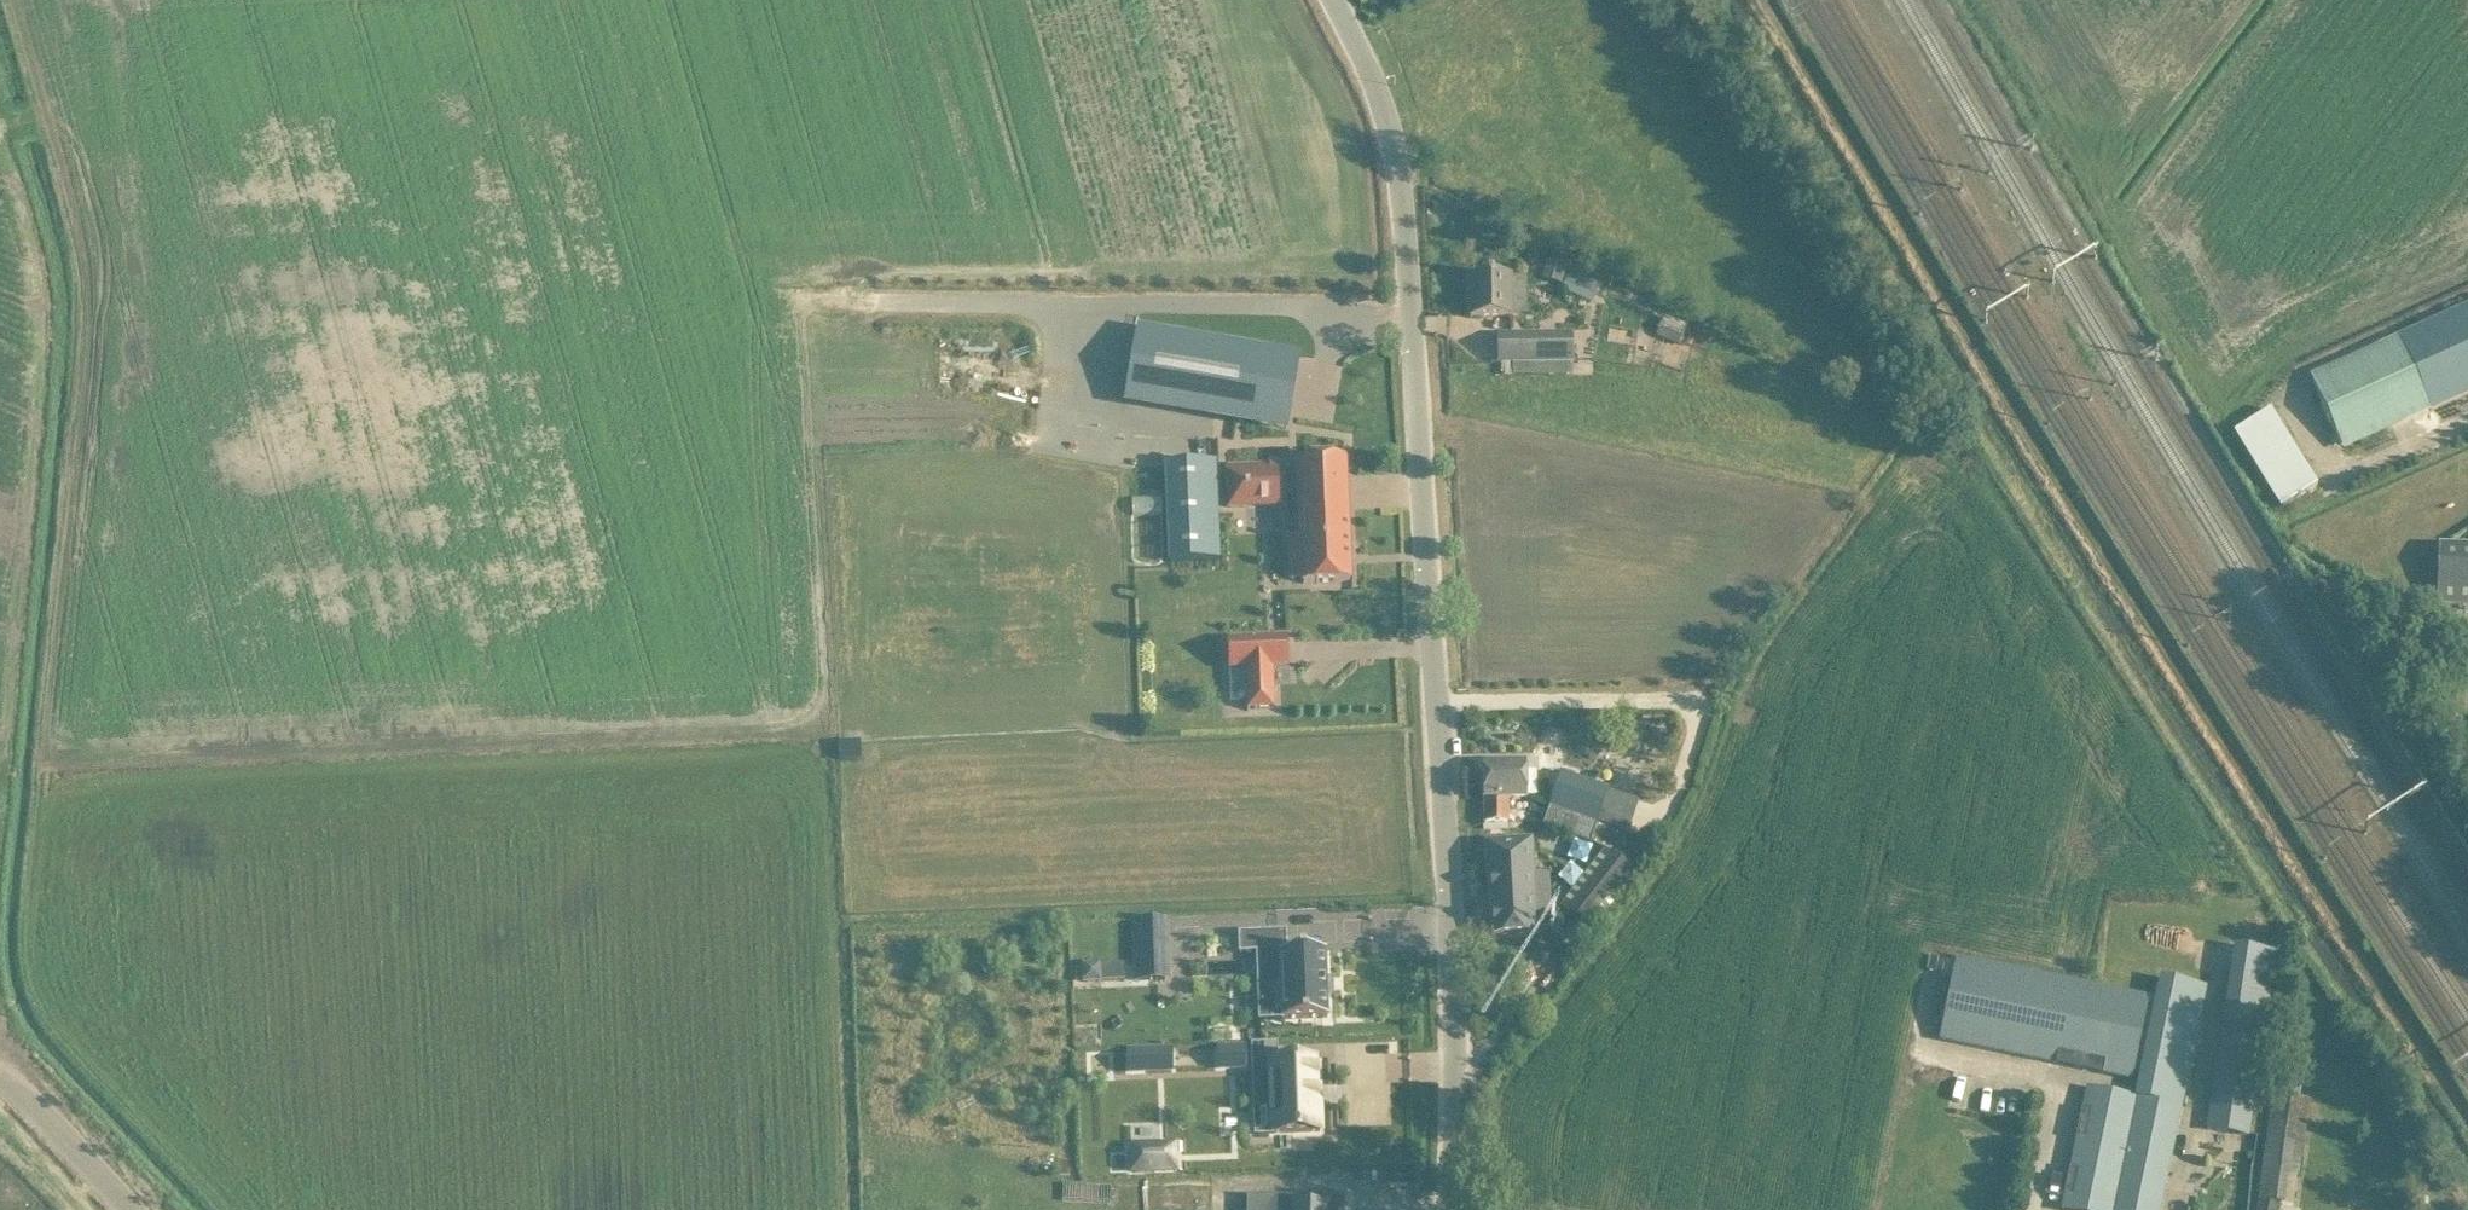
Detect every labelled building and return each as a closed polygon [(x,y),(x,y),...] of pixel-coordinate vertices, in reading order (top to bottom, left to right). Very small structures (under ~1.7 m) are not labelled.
[(1546,260),(1542,273),(1562,278),(1566,265),(1546,260)] [(1600,286),(1569,272),(1563,286),(1594,299),(1600,286)] [(1471,318),(1512,318),(1512,276),(1470,277),(1471,318)] [(2467,392),(2467,307),(2399,338),(2401,342),(2312,381),(2341,444),(2429,404),(2431,408),(2467,392)] [(1664,319),(1659,332),(1680,342),(1686,329),(1664,319)] [(1139,328),(1126,403),(1253,425),(1254,422),(1247,421),(1259,352),(1266,353),(1266,350),(1139,328)] [(1498,362),(1574,361),(1574,334),(1498,335),(1498,362)] [(2270,409),(2234,432),(2281,508),(2318,485),(2270,409)] [(1303,562),(1304,583),(1350,581),(1345,458),(1299,460),(1302,537),(1290,538),(1290,540),(1291,562),(1303,562)] [(1270,466),(1228,468),(1230,507),(1280,505),(1278,461),(1270,462),(1270,466)] [(1215,464),(1167,466),(1171,563),(1219,561),(1215,464)] [(2467,606),(2467,544),(2439,543),(2438,605),(2467,606)] [(1246,668),(1248,709),(1274,708),(1273,667),(1289,666),(1288,637),(1228,640),(1229,669),(1246,668)] [(1526,798),(1527,798),(1527,795),(1538,794),(1537,771),(1527,771),(1527,763),(1483,764),(1483,799),(1509,799),(1526,798)] [(1560,772),(1549,806),(1551,807),(1594,822),(1606,788),(1560,772)] [(1576,819),(1562,855),(1635,882),(1648,846),(1576,819)] [(1528,844),(1489,846),(1494,936),(1533,933),(1528,844)] [(1286,931),(1239,933),(1240,953),(1257,952),(1258,981),(1281,980),(1283,1020),(1328,1018),(1325,950),(1287,952),(1286,931)] [(2207,1132),(2247,1138),(2275,956),(2234,950),(2207,1132)] [(1551,961),(1544,971),(1556,980),(1567,965),(1560,960),(1551,961)] [(2148,1000),(2087,987),(1957,960),(1940,1042),(2131,1081),(2148,1000)] [(1519,998),(1500,1024),(1517,1036),(1556,980),(1539,968),(1532,978),(1521,970),(1507,990),(1519,998)] [(2160,980),(2136,1099),(2087,1089),(2062,1209),(2160,1209),(2206,989),(2160,980)] [(1245,1048),(1219,1049),(1220,1068),(1246,1067),(1245,1048)] [(1172,1051),(1128,1052),(1129,1071),(1172,1070),(1172,1051)] [(1318,1060),(1256,1063),(1257,1107),(1273,1106),(1274,1134),(1320,1133),(1318,1060)] [(2300,1098),(2274,1094),(2259,1209),(2278,1209),(2279,1202),(2284,1170),(2297,1172),(2307,1099),(2300,1098)] [(1133,1147),(1132,1147),(1133,1172),(1176,1170),(1175,1145),(1149,1147),(1149,1151),(1133,1152),(1133,1147)] [(1326,1205),(1295,1204),(1291,1204),(1291,1198),(1293,1198),(1293,1197),(1267,1196),(1267,1198),(1266,1209),(1326,1209),(1326,1205)]
